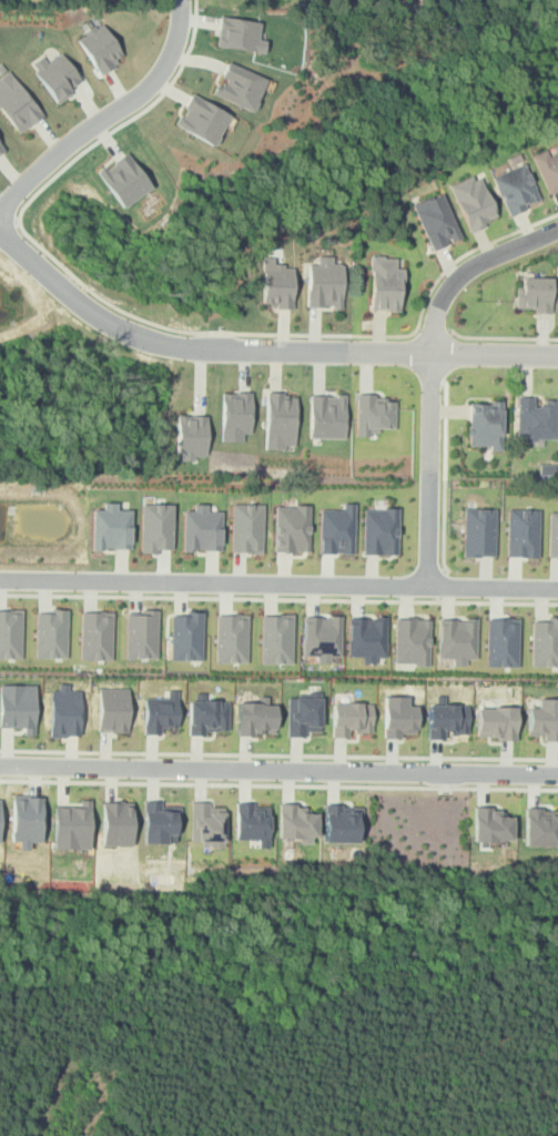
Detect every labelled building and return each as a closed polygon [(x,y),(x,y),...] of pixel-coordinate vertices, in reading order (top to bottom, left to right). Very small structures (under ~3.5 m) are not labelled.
[(266,40),(258,39),(261,22),(221,16),(216,44),(264,52),(266,40)] [(98,73),(123,58),(104,22),(95,28),(90,19),(80,24),(85,34),(78,39),(98,73)] [(80,81),(62,51),(47,61),(43,55),(31,62),(57,104),(73,93),(70,87),(80,81)] [(267,79),(227,61),(213,93),(253,111),(267,79)] [(44,114),(10,71),(0,79),(0,107),(21,133),(44,114)] [(175,126),(215,144),(230,112),(190,94),(175,126)] [(550,196),(557,193),(557,143),(531,158),(550,196)] [(152,187),(128,152),(98,172),(122,207),(152,187)] [(508,215),(539,202),(523,164),(491,178),(508,215)] [(450,185),(469,231),(497,219),(479,173),(450,185)] [(413,205),(433,251),(461,237),(442,192),(413,205)] [(342,310),(342,263),(332,263),(332,255),(316,255),(316,264),(306,263),(306,306),(333,306),(333,310),(342,310)] [(292,265),(272,265),(272,256),(262,256),(261,306),(291,306),(292,265)] [(369,311),(403,310),(403,257),(369,257),(369,311)] [(534,313),(550,313),(551,276),(521,276),(521,286),(516,286),(516,307),(534,307),(534,313)] [(251,392),(221,392),(220,440),(242,440),(242,433),(250,433),(251,392)] [(296,398),(281,398),(281,392),(266,392),(265,448),(295,449),(296,398)] [(345,437),(346,395),(311,395),(310,437),(345,437)] [(395,427),(396,396),(357,396),(356,435),(379,435),(379,427),(395,427)] [(516,438),(556,439),(557,399),(545,399),(545,405),(534,405),(534,396),(517,396),(516,438)] [(503,404),(469,404),(469,448),(501,448),(503,404)] [(205,415),(176,415),(175,459),(194,459),(195,454),(205,454),(205,415)] [(91,548),(130,548),(130,509),(115,509),(115,503),(101,503),(101,509),(92,509),(91,548)] [(172,504),(141,503),(139,552),(156,554),(156,549),(171,549),(172,504)] [(262,552),(263,504),(231,503),(230,551),(262,552)] [(319,552),(354,554),(354,503),(343,503),(343,509),(321,509),(319,552)] [(220,550),(221,510),(205,510),(205,504),(192,504),(192,510),(182,510),(182,549),(220,550)] [(308,551),(310,506),(275,505),(273,551),(308,551)] [(363,554),(397,555),(398,509),(364,508),(363,554)] [(496,508),(464,508),(464,556),(495,556),(496,508)] [(506,556),(538,557),(539,509),(508,508),(506,556)] [(549,511),(548,558),(557,558),(557,511),(549,511)] [(22,609),(0,609),(0,658),(21,658),(22,609)] [(158,658),(158,609),(141,609),(141,615),(126,613),(125,657),(158,658)] [(67,658),(68,611),(35,610),(35,657),(67,658)] [(171,615),(171,659),(202,660),(203,610),(186,610),(186,615),(171,615)] [(113,612),(81,611),(80,659),(112,660),(113,612)] [(247,662),(248,615),(216,613),(215,661),(247,662)] [(261,613),(261,663),(293,662),(293,613),(261,613)] [(342,617),(304,616),(303,656),(318,656),(318,662),(332,662),(332,656),(342,656),(342,617)] [(364,663),(376,663),(376,657),(386,657),(387,617),(348,617),(348,656),(364,656),(364,663)] [(531,666),(557,667),(557,617),(550,617),(550,620),(534,620),(531,666)] [(396,618),(395,663),(429,665),(430,618),(396,618)] [(439,618),(439,658),(454,658),(454,665),(467,666),(467,659),(477,659),(478,619),(439,618)] [(487,666),(518,667),(519,619),(488,618),(487,666)] [(24,727),(24,734),(34,734),(34,684),(0,683),(0,727),(24,727)] [(80,690),(69,690),(69,686),(51,686),(50,736),(79,737),(80,690)] [(128,688),(99,688),(98,731),(128,731),(128,688)] [(143,698),(144,734),(161,734),(161,727),(177,727),(177,689),(166,690),(166,697),(143,698)] [(384,738),(403,738),(403,732),(417,732),(417,706),(408,706),(408,696),(385,696),(384,738)] [(322,697),(288,697),(287,737),(305,737),(306,730),(322,730),(322,697)] [(557,741),(557,698),(538,698),(538,708),(529,708),(528,734),(542,734),(542,740),(557,741)] [(189,734),(205,734),(205,730),(229,730),(229,700),(189,699),(189,734)] [(237,734),(276,733),(276,702),(237,703),(237,734)] [(333,737),(348,737),(348,732),(373,731),(373,702),(333,702),(333,737)] [(428,704),(429,739),(445,739),(445,733),(469,732),(468,703),(428,704)] [(517,707),(478,706),(477,738),(516,739),(517,707)] [(42,795),(12,795),(11,841),(20,841),(19,850),(29,850),(29,841),(41,842),(42,795)] [(53,849),(90,849),(90,800),(79,799),(79,803),(68,803),(68,807),(54,807),(53,849)] [(143,842),(176,843),(177,807),(160,805),(160,800),(144,800),(143,842)] [(132,807),(123,807),(123,802),(103,801),(102,845),(131,845),(132,807)] [(191,842),(223,843),(224,807),(210,807),(210,801),(192,801),(191,842)] [(270,804),(236,803),(235,839),(257,840),(257,846),(268,848),(270,804)] [(278,838),(300,838),(300,843),(316,843),(316,812),(304,812),(304,804),(278,803),(278,838)] [(358,815),(363,815),(363,805),(325,804),(324,842),(357,842),(358,815)] [(513,815),(498,815),(498,808),(475,807),(474,840),(511,841),(513,815)] [(524,845),(557,846),(557,815),(542,815),(542,807),(526,807),(524,845)]
